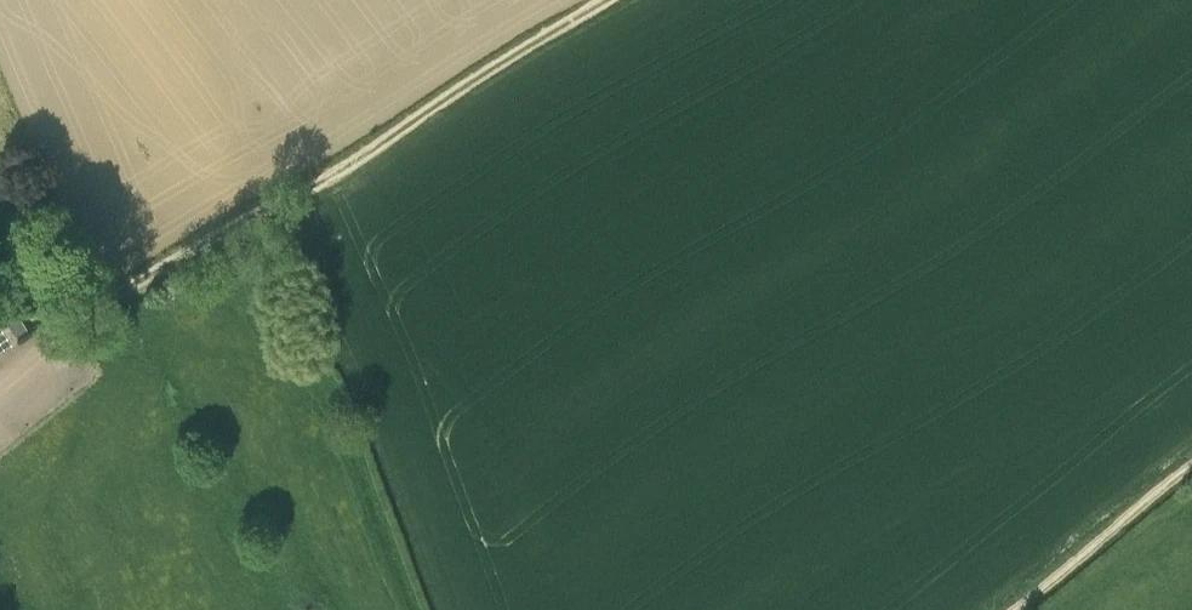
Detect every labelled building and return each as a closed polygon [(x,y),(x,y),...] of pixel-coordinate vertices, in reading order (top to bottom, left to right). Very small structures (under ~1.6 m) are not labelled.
[(3,310),(0,312),(0,352),(21,340),(3,310)]
